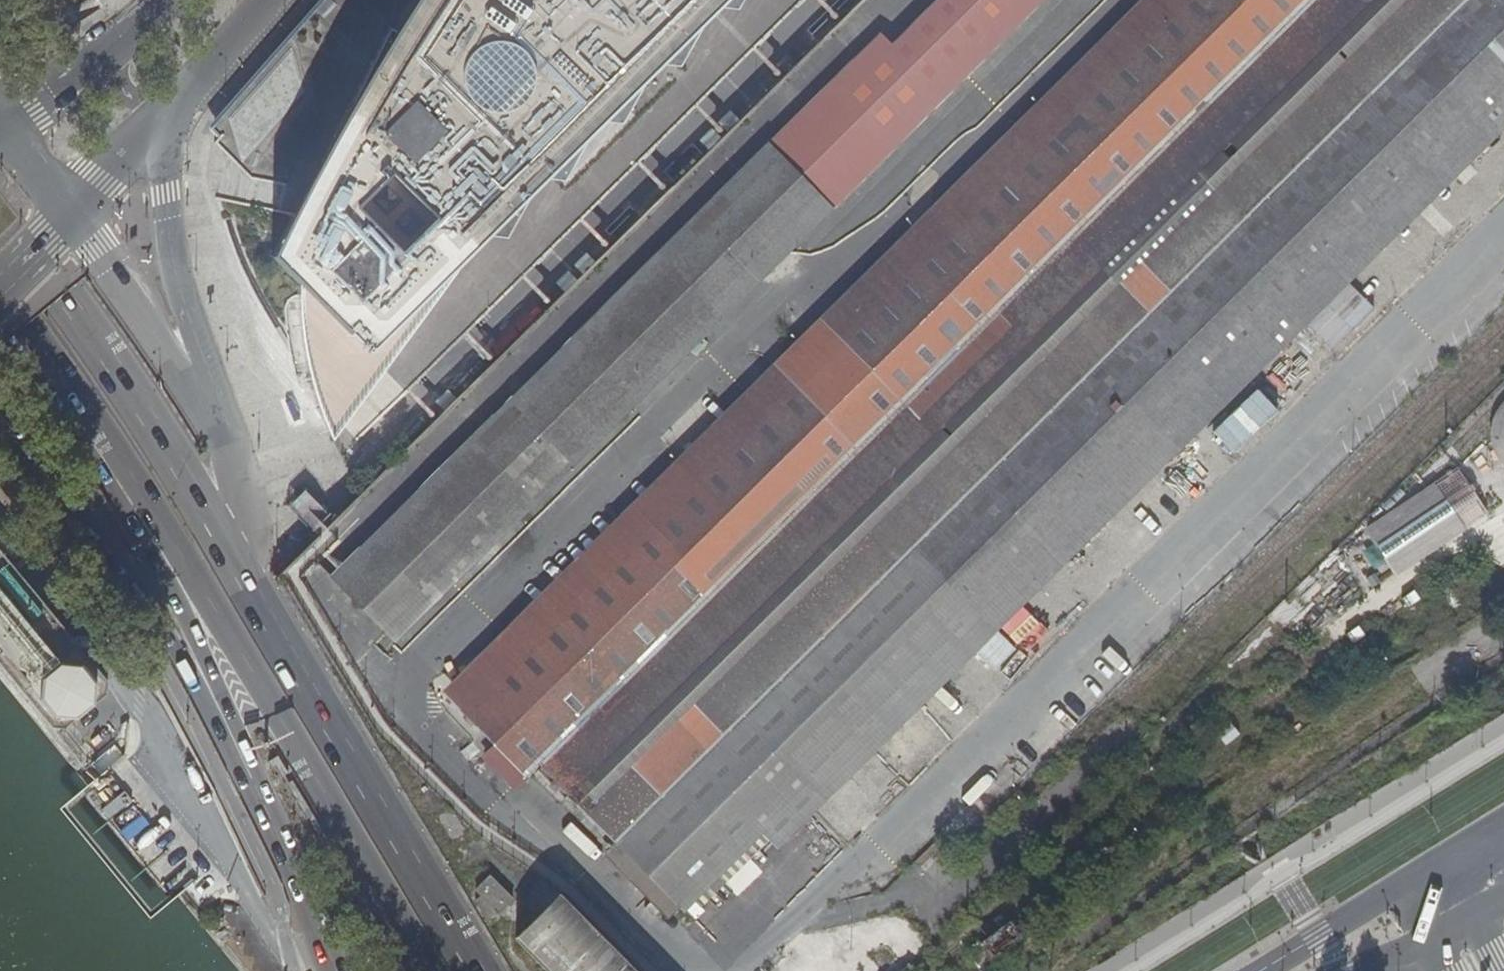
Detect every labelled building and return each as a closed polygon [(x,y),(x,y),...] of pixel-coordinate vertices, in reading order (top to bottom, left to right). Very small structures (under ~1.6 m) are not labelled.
[(216,143),(253,177),(285,184),(280,211),(294,214),(275,253),(329,316),(375,362),(494,245),(510,247),(528,214),(553,188),(569,189),(587,155),(612,130),(629,132),(647,95),(670,72),(682,75),(704,40),(729,15),(743,18),(753,0),(344,0),(216,143)] [(395,646),(1046,0),(940,0),(891,48),(881,37),(331,582),(395,646)] [(1311,0),(1144,0),(444,696),(457,708),(527,778),(538,767),(1311,0)] [(616,846),(1468,0),(1311,0),(538,767),(616,846)] [(616,846),(681,910),(686,915),(765,836),(781,851),(1503,132),(1503,0),(1468,0),(616,846)] [(1492,447),(1499,461),(1503,467),(1503,403),(1503,404),(1495,416),(1491,432),(1492,447)] [(1490,517),(1457,467),(1365,526),(1398,577),(1490,517)] [(59,726),(108,687),(109,681),(0,547),(0,663),(52,726),(59,726)] [(481,895),(474,899),(487,919),(497,912),(512,897),(499,885),(489,875),(475,889),(481,895)] [(558,896),(515,940),(546,970),(633,970),(558,896)]
